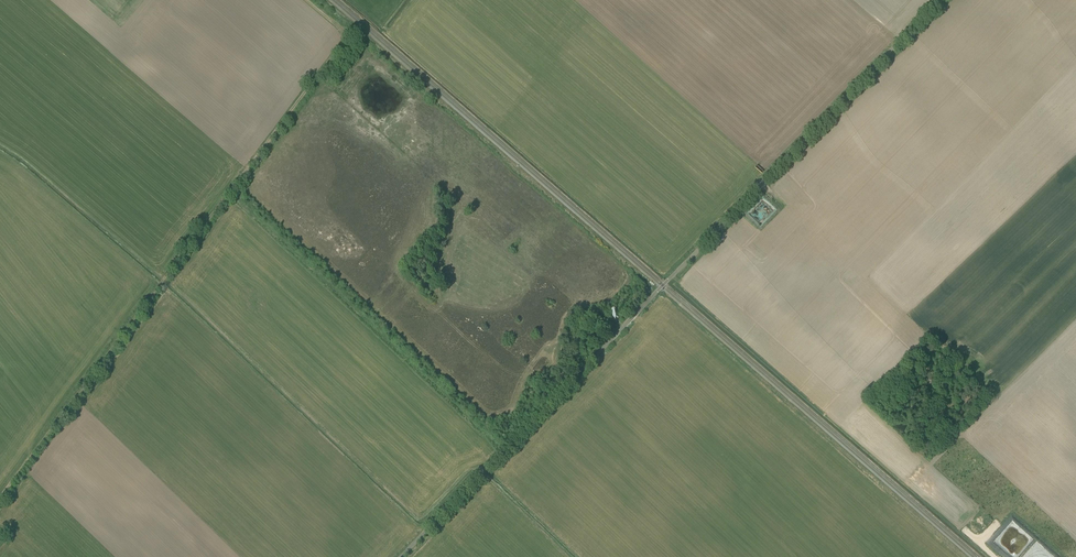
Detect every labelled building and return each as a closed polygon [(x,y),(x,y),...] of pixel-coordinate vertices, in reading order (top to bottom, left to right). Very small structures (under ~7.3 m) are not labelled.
[(755,205),(748,213),(762,226),(766,221),(757,212),(760,209),(755,205)]
